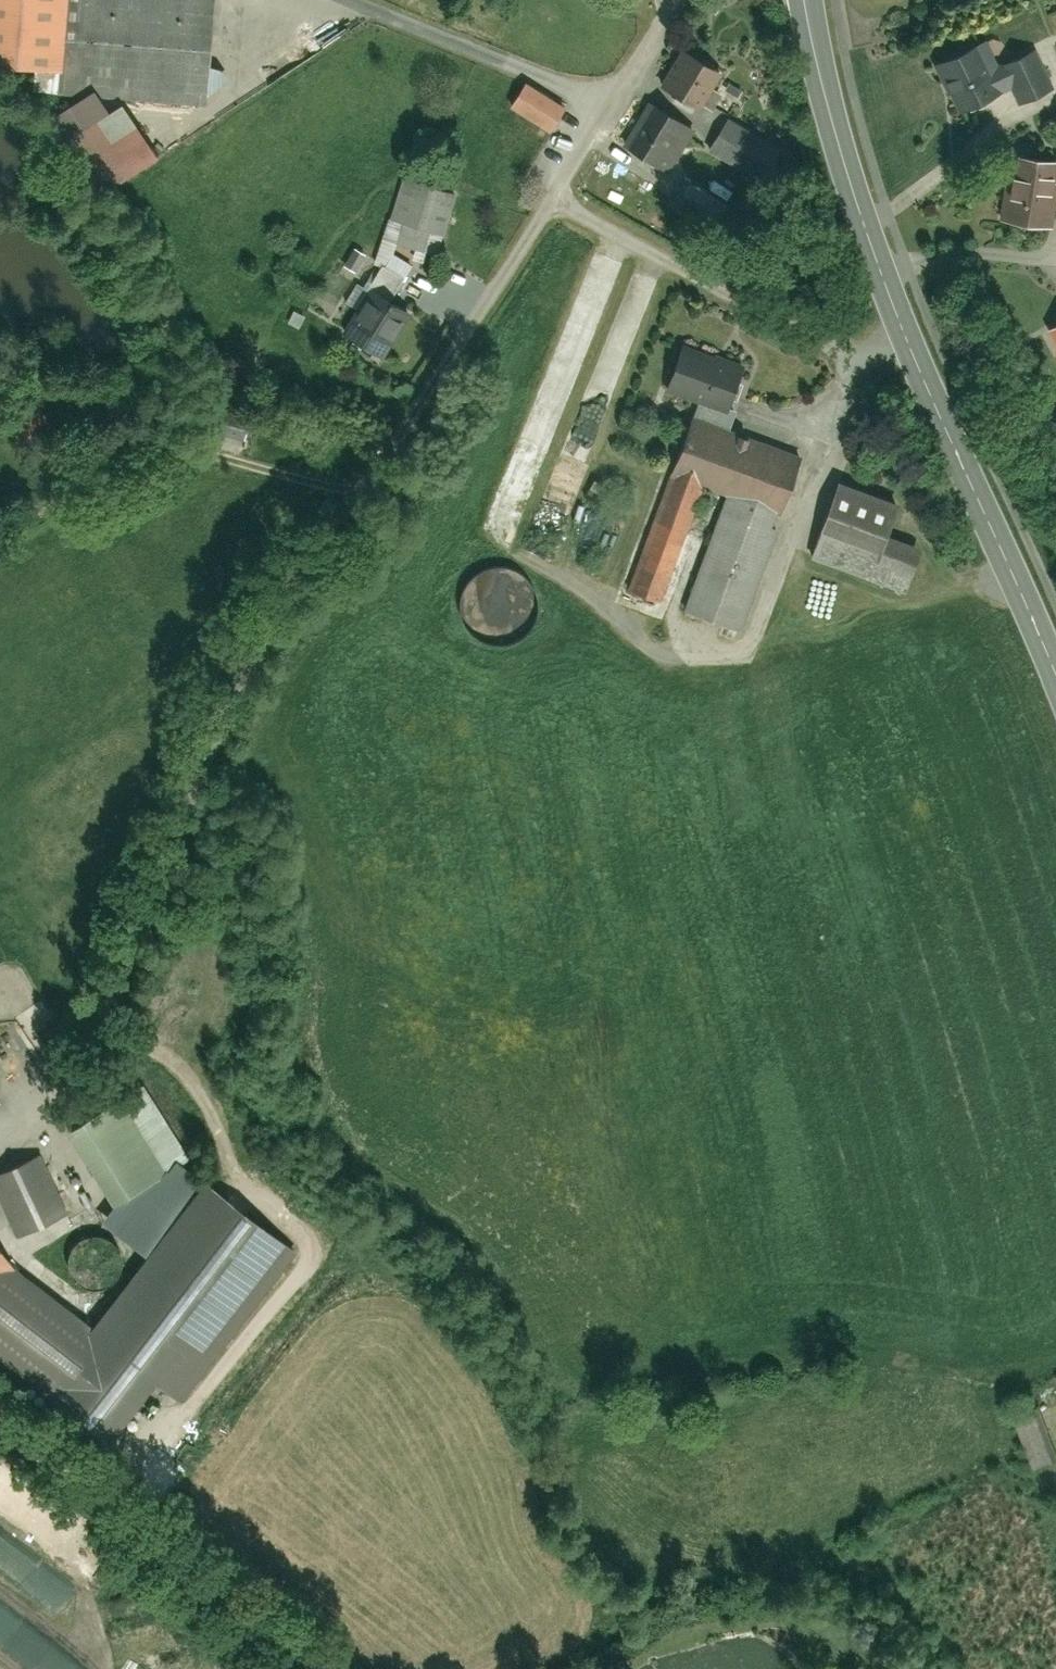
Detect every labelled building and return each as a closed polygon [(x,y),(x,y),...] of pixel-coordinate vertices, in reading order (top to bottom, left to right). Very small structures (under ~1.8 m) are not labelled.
[(215,0),(0,0),(0,65),(53,68),(51,96),(208,106),(215,0)] [(1016,86),(1024,106),(1055,93),(1055,82),(1041,46),(1006,61),(1010,73),(1000,77),(988,47),(941,66),(961,114),(1007,95),(1005,90),(1016,86)] [(686,56),(667,89),(704,110),(723,76),(686,56)] [(532,87),(517,111),(556,136),(571,112),(532,87)] [(656,94),(625,152),(671,176),(702,118),(656,94)] [(89,105),(36,132),(61,183),(115,157),(89,105)] [(731,117),(715,149),(763,174),(779,142),(731,117)] [(1003,221),(1055,228),(1055,162),(1010,157),(1003,221)] [(690,182),(675,205),(711,228),(726,205),(690,182)] [(403,184),(381,255),(435,271),(457,200),(403,184)] [(375,295),(356,349),(391,361),(410,308),(375,295)] [(1048,334),(1055,349),(1055,330),(1048,334)] [(690,341),(671,392),(736,417),(756,365),(690,341)] [(735,498),(692,612),(742,630),(784,516),(789,518),(809,463),(692,420),(672,474),(678,476),(634,594),(662,605),(706,487),(735,498)] [(905,506),(844,483),(817,556),(917,593),(932,551),(893,537),(905,506)] [(464,621),(481,642),(507,648),(530,638),(543,617),(542,594),(530,576),(512,568),(488,569),(471,583),(463,599),(464,621)] [(82,1137),(124,1214),(194,1176),(152,1099),(82,1137)] [(24,1245),(70,1223),(40,1160),(0,1179),(0,1195),(24,1245)] [(22,1279),(26,1276),(0,1239),(0,1368),(122,1468),(166,1415),(167,1416),(298,1254),(216,1188),(94,1339),(22,1279)] [(109,1235),(103,1233),(94,1233),(85,1237),(79,1242),(75,1250),(73,1259),(75,1269),(80,1276),(89,1283),(98,1285),(111,1283),(118,1277),(123,1270),(125,1265),(126,1256),(123,1246),(117,1239),(109,1235)] [(1035,1473),(1055,1465),(1055,1436),(1045,1407),(1014,1419),(1035,1473)]
